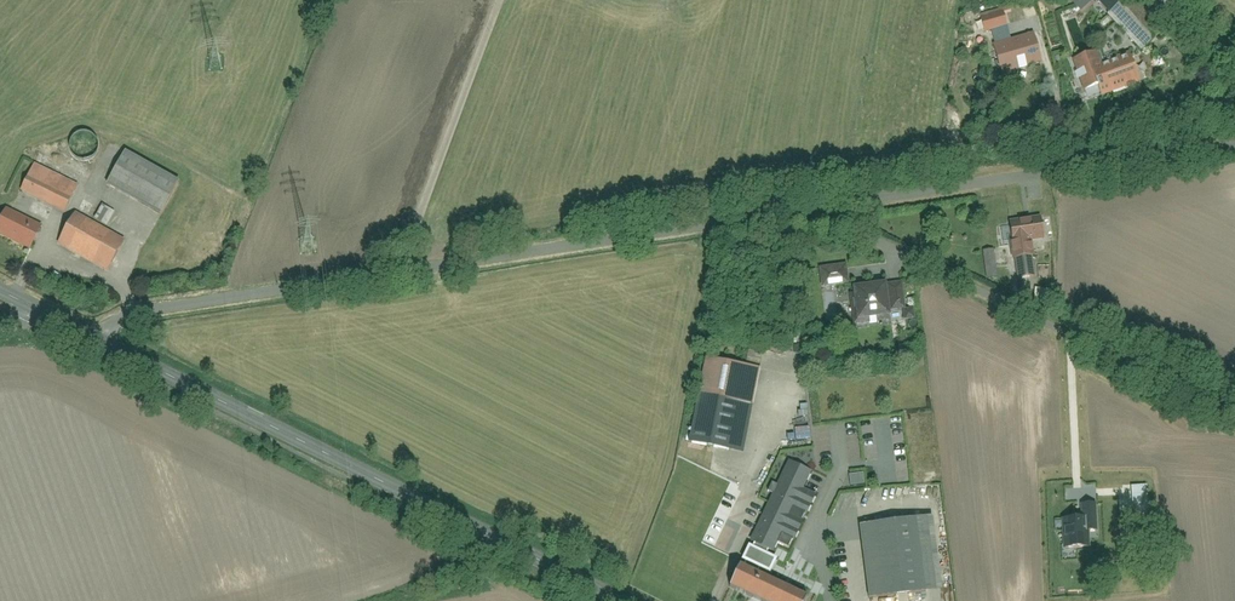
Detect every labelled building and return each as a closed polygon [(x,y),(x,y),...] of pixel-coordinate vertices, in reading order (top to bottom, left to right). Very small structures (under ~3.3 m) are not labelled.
[(1146,52),(1168,31),(1139,0),(1098,0),(1146,52)] [(998,53),(1006,78),(1045,65),(1037,40),(998,53)] [(1074,61),(1087,103),(1146,85),(1138,58),(1110,66),(1106,52),(1074,61)] [(74,147),(75,154),(79,159),(87,163),(95,161),(101,156),(103,146),(99,138),(91,134),(82,135),(77,139),(74,147)] [(131,152),(111,186),(165,216),(184,181),(131,152)] [(36,168),(24,192),(69,213),(80,189),(36,168)] [(0,227),(0,234),(33,251),(43,230),(7,212),(0,227)] [(80,216),(64,246),(112,271),(128,242),(80,216)] [(1048,241),(1045,220),(1013,223),(1019,280),(1039,278),(1035,243),(1048,241)] [(986,252),(990,280),(1003,278),(999,251),(986,252)] [(825,269),(827,288),(851,285),(849,265),(825,269)] [(906,309),(905,285),(859,289),(861,324),(895,322),(894,310),(906,309)] [(1054,291),(1035,291),(1034,305),(1054,306),(1054,291)] [(711,361),(696,444),(750,454),(765,370),(711,361)] [(702,468),(706,450),(694,447),(690,465),(702,468)] [(773,558),(783,537),(797,542),(805,523),(792,517),(796,509),(811,516),(819,496),(805,491),(813,473),(792,463),(754,547),(749,545),(743,560),(772,574),(779,559),(773,558)] [(1085,547),(1084,517),(1060,519),(1062,549),(1085,547)] [(865,600),(879,600),(932,595),(924,523),(857,531),(865,600)] [(731,587),(760,600),(806,600),(808,598),(741,566),(731,587)]
